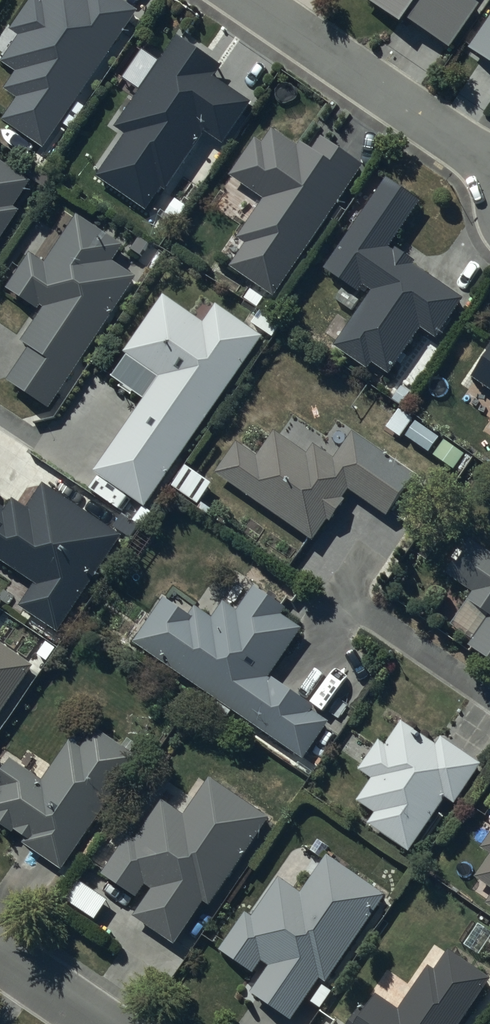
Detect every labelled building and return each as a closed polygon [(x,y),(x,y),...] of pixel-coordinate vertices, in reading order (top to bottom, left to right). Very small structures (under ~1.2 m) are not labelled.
[(137,10),(121,0),(52,0),(50,3),(46,0),(37,0),(17,31),(24,36),(7,64),(23,74),(11,94),(21,101),(8,121),(50,148),(137,10)] [(408,23),(411,20),(457,48),(486,0),(370,0),(408,23)] [(472,50),(489,61),(489,19),(472,50)] [(223,69),(179,38),(117,128),(125,134),(98,173),(153,211),(211,127),(235,143),(261,105),(218,76),(223,69)] [(276,296),(369,152),(333,130),(323,146),(315,141),(308,152),(276,132),(266,147),(257,141),(231,181),(265,203),(241,241),(246,244),(231,267),(276,296)] [(30,212),(19,205),(34,183),(0,160),(0,256),(30,212)] [(428,200),(391,175),(328,266),(369,294),(332,348),(372,375),(378,366),(395,377),(428,328),(442,338),(469,299),(420,266),(422,263),(397,246),(428,200)] [(55,408),(138,277),(118,264),(130,245),(79,213),(48,263),(33,253),(10,291),(46,313),(25,347),(32,351),(13,382),(55,408)] [(100,474),(102,476),(155,510),(268,338),(220,307),(209,324),(168,297),(130,355),(164,377),(100,474)] [(264,306),(254,321),(277,337),(288,323),(264,306)] [(473,382),(489,393),(489,356),(473,382)] [(242,444),(220,473),(319,540),(332,520),(336,522),(349,504),(346,502),(352,493),(391,519),(420,476),(357,434),(339,461),(318,447),(314,452),(280,429),(261,457),(242,444)] [(468,453),(449,440),(436,458),(455,472),(468,453)] [(217,484),(192,465),(176,486),(201,505),(217,484)] [(37,583),(22,607),(62,631),(100,570),(106,574),(129,536),(47,486),(34,507),(25,501),(15,517),(0,508),(0,560),(37,583)] [(472,541),(447,579),(472,595),(469,601),(489,614),(489,552),(472,541)] [(163,598),(135,639),(312,759),(337,722),(271,678),(305,628),(287,615),(292,608),(260,587),(243,613),(232,605),(219,623),(198,609),(192,618),(163,598)] [(474,644),(489,654),(489,620),(474,644)] [(37,669),(0,643),(0,720),(37,669)] [(439,745),(407,722),(390,746),(385,742),(364,771),(377,781),(363,801),(380,814),(373,824),(419,858),(441,827),(436,823),(442,815),(447,818),(484,767),(444,738),(439,745)] [(143,763),(104,734),(98,742),(93,738),(82,753),(71,745),(45,780),(16,759),(0,781),(0,787),(1,788),(0,790),(0,816),(29,837),(26,841),(62,867),(67,860),(73,865),(94,835),(87,830),(107,802),(112,805),(143,763)] [(271,821),(214,781),(189,817),(168,803),(140,843),(133,842),(110,876),(135,893),(145,879),(161,891),(142,919),(178,944),(208,900),(214,904),(271,821)] [(327,981),(387,896),(331,857),(305,896),(296,890),(291,896),(278,886),(256,918),(252,915),(226,952),(257,973),(266,960),(278,968),(260,995),(293,1017),(321,977),(327,981)] [(481,876),(489,882),(489,863),(481,876)] [(68,905),(98,924),(112,902),(82,882),(68,905)] [(489,988),(489,981),(454,956),(448,966),(442,962),(432,976),(428,972),(400,1012),(379,997),(371,1008),(366,1005),(352,1023),(465,1023),(489,988)]
